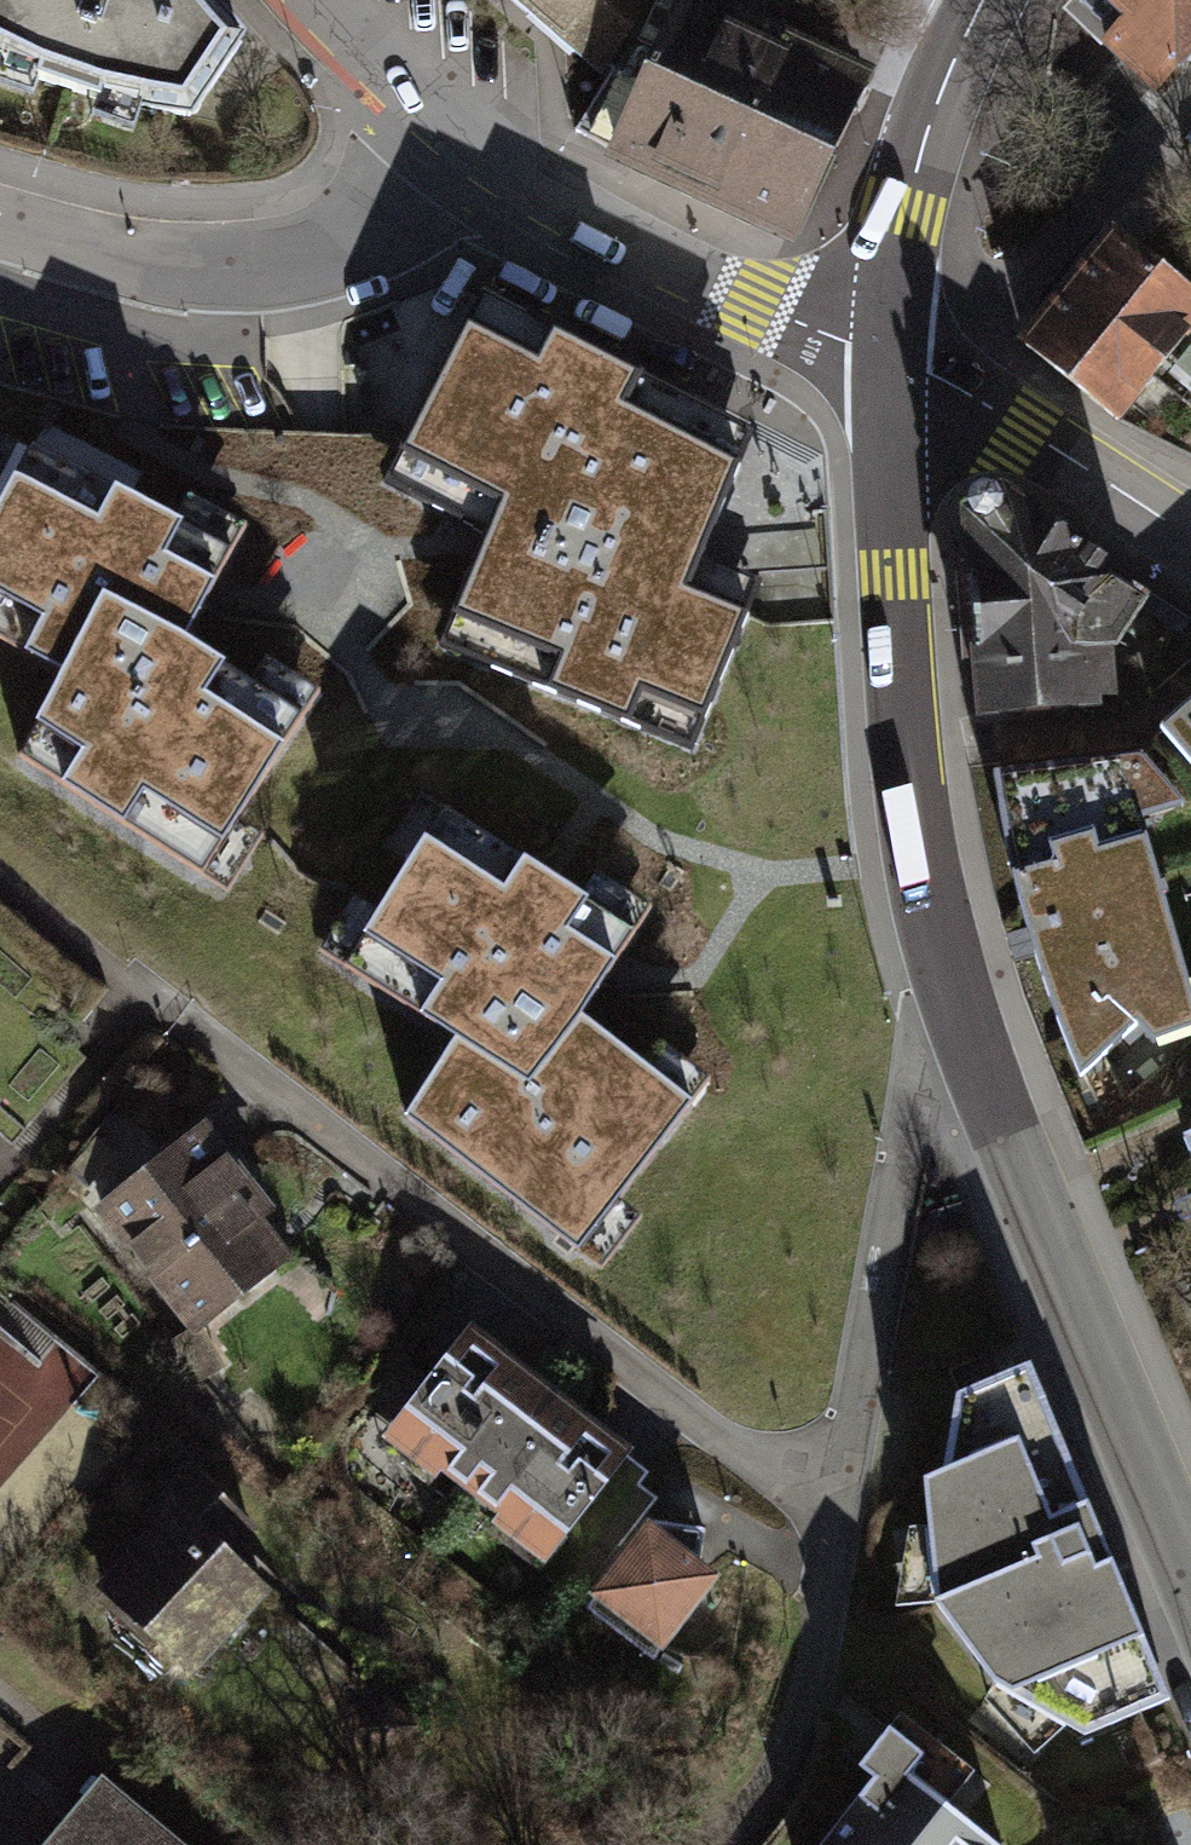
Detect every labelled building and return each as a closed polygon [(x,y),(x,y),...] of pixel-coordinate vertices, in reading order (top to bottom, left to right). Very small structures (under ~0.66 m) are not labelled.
[(193,119),(221,62),(170,0),(0,0),(0,58),(193,119)] [(608,81),(657,0),(516,0),(608,81)] [(611,162),(799,250),(880,79),(711,0),(688,0),(685,7),(673,0),(657,0),(608,81),(577,133),(616,154),(611,162)] [(1067,9),(1087,28),(1110,50),(1109,52),(1107,54),(1154,97),(1190,58),(1190,0),(1076,0),(1067,9)] [(1113,236),(1024,344),(1117,420),(1190,330),(1190,300),(1113,236)] [(552,334),(481,297),(385,484),(487,536),(479,555),(440,647),(690,752),(748,615),(689,590),(753,436),(552,334)] [(301,718),(182,642),(211,588),(230,553),(31,447),(0,506),(0,634),(61,674),(18,756),(203,873),(301,718)] [(991,499),(978,495),(961,510),(957,524),(952,525),(970,732),(1095,725),(1094,715),(1111,714),(1107,670),(1141,620),(1123,609),(1136,586),(991,499)] [(1153,740),(1190,782),(1190,707),(1153,740)] [(990,764),(1023,917),(1080,1061),(1129,1010),(1151,1032),(1190,1016),(1190,1013),(1158,899),(1108,753),(990,764)] [(406,1117),(577,1251),(691,1105),(579,1017),(612,965),(633,933),(545,875),(445,810),(344,965),(456,1037),(406,1117)] [(214,1151),(108,1229),(197,1350),(303,1272),(214,1151)] [(1089,1717),(1171,1676),(1029,1340),(952,1372),(943,1444),(921,1455),(935,1578),(995,1666),(1089,1717)] [(663,1494),(464,1344),(382,1452),(581,1602),(663,1494)] [(282,1611),(179,1524),(104,1613),(207,1700),(282,1611)] [(1012,1839),(951,1789),(976,1759),(904,1700),(862,1750),(879,1764),(813,1844),(1007,1844),(1012,1839)] [(102,1787),(52,1844),(171,1844),(102,1787)]
